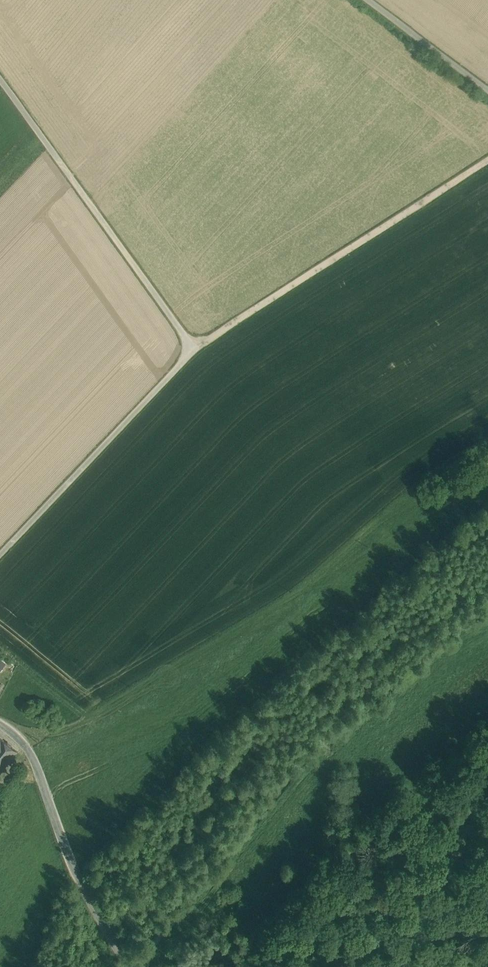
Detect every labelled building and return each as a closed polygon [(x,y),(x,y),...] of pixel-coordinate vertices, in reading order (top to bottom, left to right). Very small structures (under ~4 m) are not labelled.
[(2,770),(17,751),(0,737),(0,769),(2,770)] [(306,911),(300,905),(296,909),(303,915),(306,911)]
